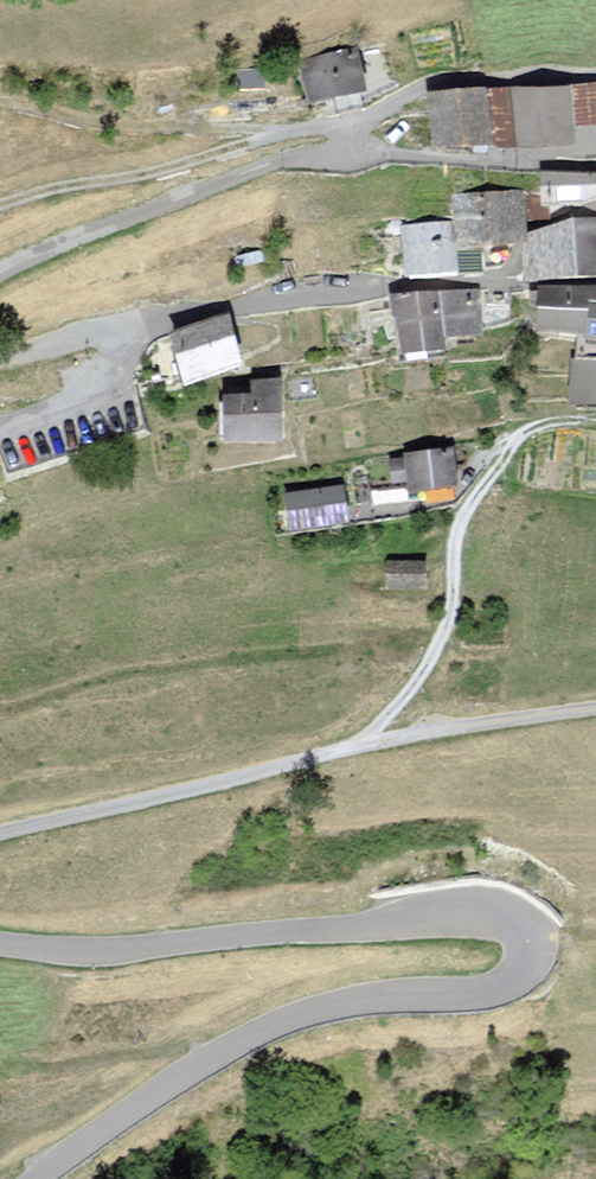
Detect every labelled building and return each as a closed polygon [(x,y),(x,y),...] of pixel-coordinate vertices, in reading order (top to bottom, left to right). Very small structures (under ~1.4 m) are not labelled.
[(311,105),(362,97),(354,52),(304,60),(311,105)] [(261,72),(240,74),(241,88),(262,86),(261,72)] [(571,90),(573,133),(595,132),(595,88),(571,90)] [(574,152),(573,133),(571,90),(514,93),(517,151),(517,155),(574,152)] [(493,153),(517,151),(514,93),(489,94),(493,153)] [(434,156),(493,153),(489,94),(431,97),(434,156)] [(542,176),(543,214),(585,212),(595,207),(595,181),(542,176)] [(521,196),(456,199),(459,255),(524,251),(521,196)] [(575,223),(577,283),(595,283),(595,222),(575,223)] [(528,238),(530,285),(577,283),(575,223),(528,238)] [(409,282),(453,280),(451,260),(449,226),(405,229),(409,282)] [(479,278),(478,258),(451,260),(453,280),(479,278)] [(595,309),(595,291),(541,290),(539,342),(583,343),(586,343),(587,309),(595,309)] [(481,340),(476,292),(438,296),(443,344),(481,340)] [(444,357),(443,344),(438,296),(395,300),(401,361),(444,357)] [(587,309),(586,343),(595,343),(595,309),(587,309)] [(171,340),(187,390),(238,373),(222,324),(171,340)] [(583,343),(582,362),(595,363),(595,343),(586,343),(583,343)] [(582,362),(574,362),(572,407),(595,407),(595,363),(582,362)] [(223,447),(279,448),(281,386),(252,385),(252,403),(225,403),(223,447)] [(455,490),(451,454),(404,459),(404,462),(391,464),(393,484),(411,482),(412,494),(455,490)] [(342,491),(287,498),(292,534),(346,528),(342,491)] [(389,567),(389,593),(424,593),(424,567),(389,567)]
